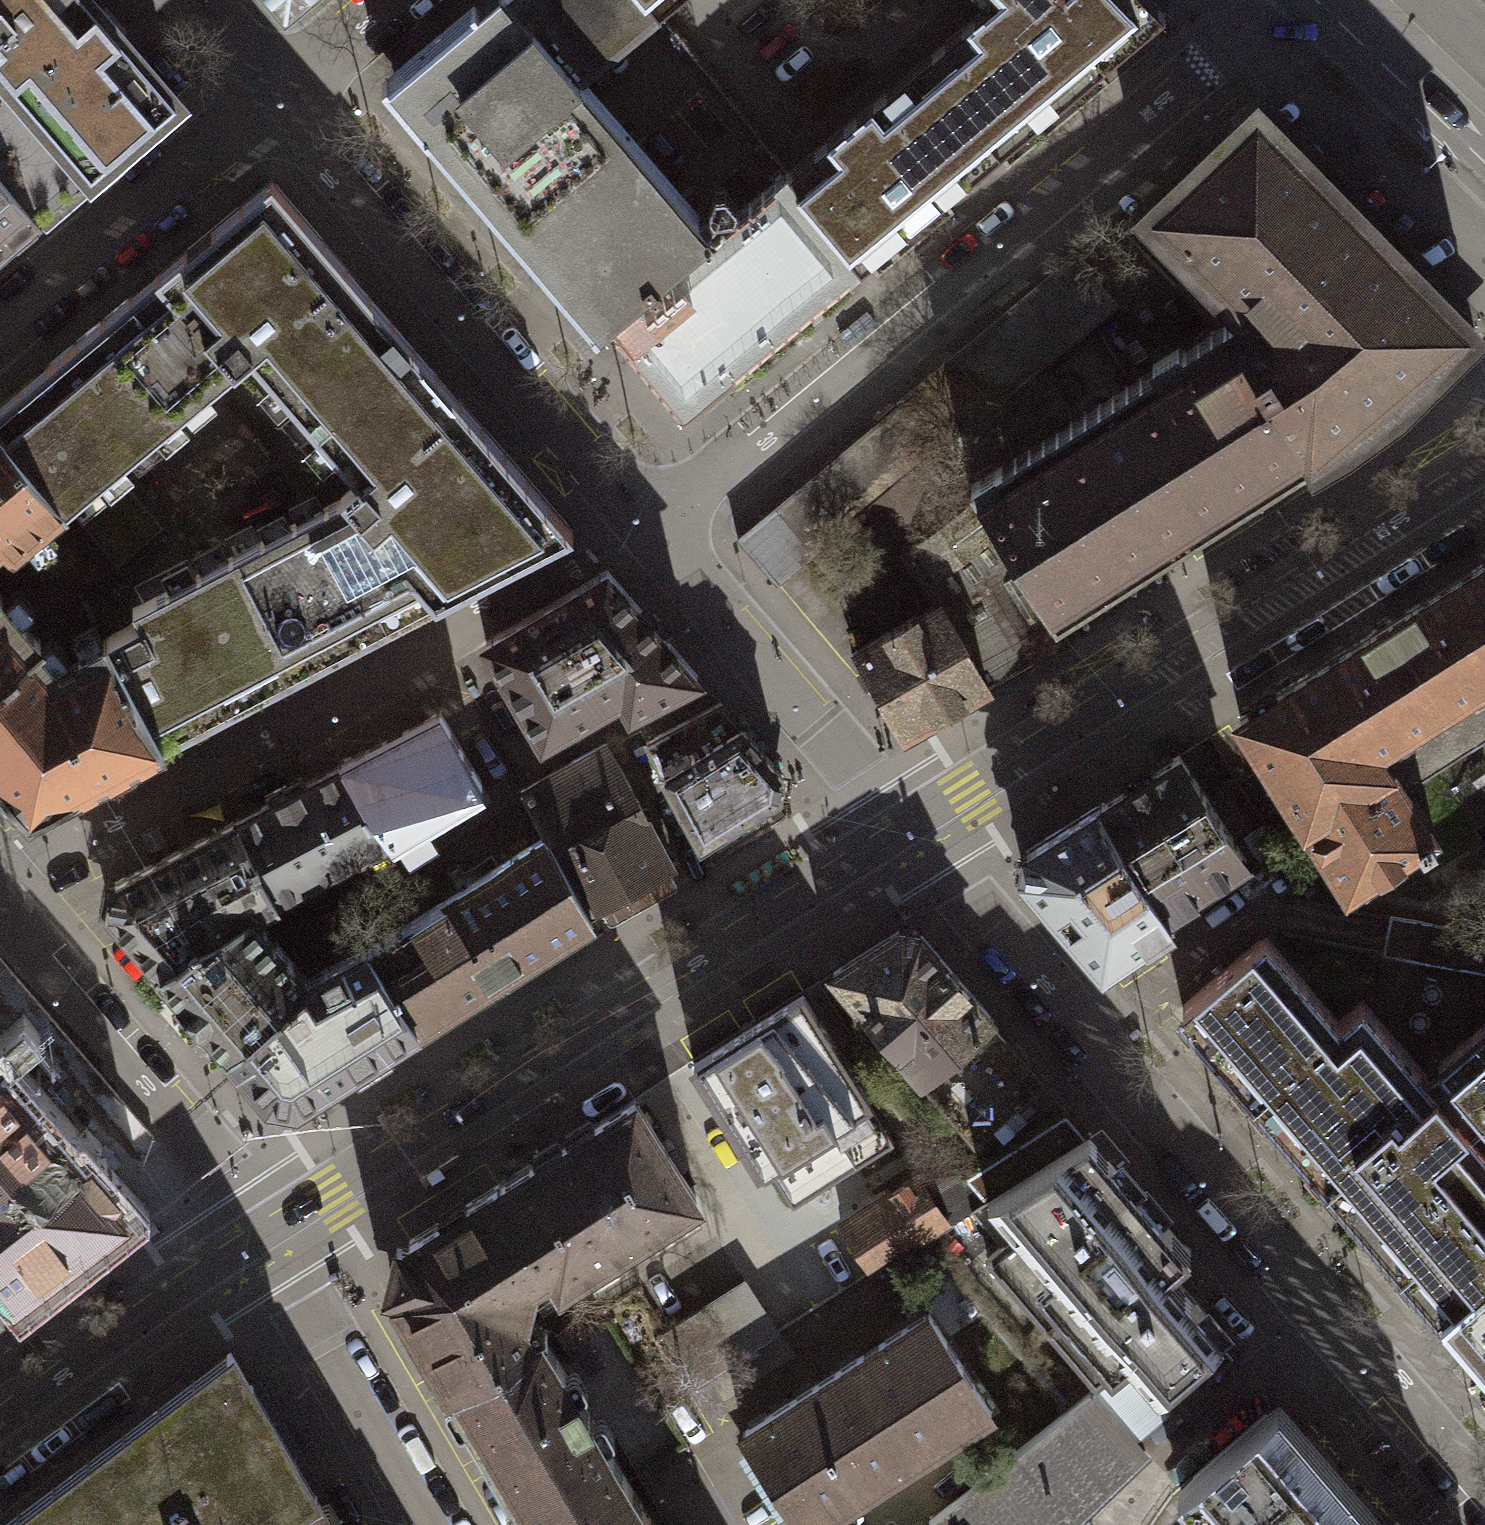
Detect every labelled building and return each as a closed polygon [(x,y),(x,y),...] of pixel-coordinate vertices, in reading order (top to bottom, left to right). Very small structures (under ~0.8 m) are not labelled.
[(8,75),(0,81),(0,171),(38,216),(78,182),(176,98),(91,0),(0,0),(0,65),(8,75)] [(285,12),(299,0),(275,0),(285,12)] [(581,77),(639,28),(660,11),(651,0),(485,0),(386,83),(597,329),(608,319),(714,231),(581,77)] [(660,11),(673,0),(651,0),(660,11)] [(1153,0),(984,0),(988,5),(908,70),(953,125),(966,114),(998,152),(1166,13),(1153,0)] [(908,70),(788,169),(803,187),(802,187),(817,206),(815,208),(863,264),(998,152),(966,114),(953,125),(908,70)] [(1311,459),(1391,408),(1470,330),(1465,325),(1469,321),(1256,105),(1149,211),(1247,310),(1224,324),(1311,459)] [(748,203),(714,231),(608,319),(618,331),(616,333),(684,413),(863,264),(815,208),(817,206),(802,187),(803,187),(788,169),(748,203)] [(38,216),(0,171),(0,248),(38,216)] [(163,745),(573,531),(271,178),(15,391),(0,404),(0,430),(66,508),(233,367),(342,494),(132,605),(139,619),(106,637),(163,745)] [(1079,258),(955,360),(993,405),(994,407),(1118,305),(1079,258)] [(1057,619),(1311,459),(1224,324),(1182,351),(1178,345),(1151,362),(1155,367),(970,484),(979,498),(1057,619)] [(953,358),(899,403),(938,450),(993,405),(955,360),(953,358)] [(776,585),(855,519),(930,457),(938,450),(899,403),(737,538),(776,585)] [(1,543),(10,554),(66,508),(0,430),(0,543),(1,543)] [(951,482),(930,457),(855,519),(876,544),(951,482)] [(1022,641),(1057,619),(979,498),(901,554),(913,574),(915,573),(937,605),(941,603),(989,685),(1033,660),(1022,641)] [(1433,835),(1405,791),(1484,740),(1484,560),(1240,716),(1344,882),(1355,884),(1433,835)] [(697,676),(606,571),(485,642),(542,740),(621,694),(630,711),(697,676)] [(36,643),(40,640),(0,592),(0,673),(36,643)] [(937,605),(855,650),(893,717),(905,733),(989,685),(941,603),(937,605)] [(60,671),(36,643),(0,673),(0,780),(29,815),(163,745),(106,637),(77,652),(81,660),(60,671)] [(783,775),(721,703),(646,741),(701,844),(778,795),(783,775)] [(341,764),(390,840),(481,782),(440,712),(341,764)] [(556,845),(637,800),(606,742),(570,761),(571,763),(525,788),(549,833),(556,845)] [(1167,909),(1170,908),(1246,859),(1179,754),(1100,804),(1167,909)] [(235,820),(276,899),(390,840),(341,764),(235,820)] [(221,795),(85,862),(96,883),(231,817),(221,795)] [(637,800),(556,845),(590,908),(672,864),(637,800)] [(1167,909),(1100,804),(1026,851),(1023,872),(1102,965),(1175,916),(1170,908),(1167,909)] [(196,938),(250,910),(252,912),(276,899),(235,820),(115,881),(110,908),(161,968),(196,938)] [(583,917),(592,912),(590,908),(556,845),(549,833),(367,948),(415,1024),(424,1018),(428,1024),(461,1004),(457,998),(551,938),(555,944),(587,924),(583,917)] [(229,1047),(308,978),(252,912),(250,910),(196,938),(161,968),(229,1047)] [(900,929),(832,972),(974,1138),(1044,1079),(919,932),(900,929)] [(1438,1064),(1470,1101),(1458,1111),(1362,1000),(1340,1019),(1266,933),(1183,1005),(1445,1309),(1484,1274),(1484,1143),(1472,1128),(1484,1118),(1484,1024),(1438,1064)] [(415,1024),(367,948),(308,978),(229,1047),(268,1095),(296,1100),(415,1024)] [(867,1100),(871,1097),(803,991),(692,1061),(760,1168),(766,1165),(793,1207),(894,1142),(867,1100)] [(0,1072),(0,1122),(24,1101),(0,1072)] [(634,1099),(498,1184),(552,1268),(561,1283),(697,1198),(634,1099)] [(24,1101),(0,1122),(0,1285),(7,1294),(105,1220),(117,1209),(109,1199),(116,1189),(90,1157),(79,1164),(24,1101)] [(1086,1134),(1066,1112),(966,1176),(986,1199),(988,1198),(1086,1134)] [(1191,1251),(1089,1132),(1086,1134),(988,1198),(1016,1231),(984,1258),(1095,1387),(1130,1358),(1158,1391),(1224,1335),(1168,1270),(1191,1251)] [(917,1177),(843,1225),(873,1271),(984,1201),(959,1174),(954,1177),(925,1187),(917,1177)] [(397,1292),(396,1297),(450,1387),(535,1337),(524,1319),(533,1280),(552,1268),(498,1184),(410,1240),(409,1245),(396,1242),(385,1289),(397,1292)] [(1445,1309),(1441,1312),(1459,1333),(1484,1363),(1484,1274),(1445,1309)] [(745,1283),(666,1333),(699,1383),(778,1333),(745,1283)] [(743,1432),(765,1467),(803,1524),(814,1524),(992,1411),(928,1313),(743,1432)] [(530,1524),(550,1524),(628,1480),(542,1333),(535,1337),(450,1387),(530,1524)] [(0,1524),(194,1524),(201,1519),(204,1524),(261,1524),(316,1493),(251,1379),(249,1379),(232,1349),(0,1524)] [(1092,1390),(1136,1442),(1174,1409),(1158,1391),(1130,1358),(1095,1387),(1092,1390)] [(1012,1453),(1072,1521),(1145,1452),(1136,1442),(1092,1390),(1012,1453)] [(1397,1514),(1385,1524),(1293,1417),(1279,1400),(1177,1488),(1188,1500),(1202,1517),(1193,1524),(1406,1524),(1397,1514)] [(1012,1453),(929,1521),(932,1524),(1068,1524),(1072,1521),(1012,1453)] [(628,1480),(550,1524),(654,1524),(628,1480)] [(316,1493),(261,1524),(335,1524),(316,1493)]
